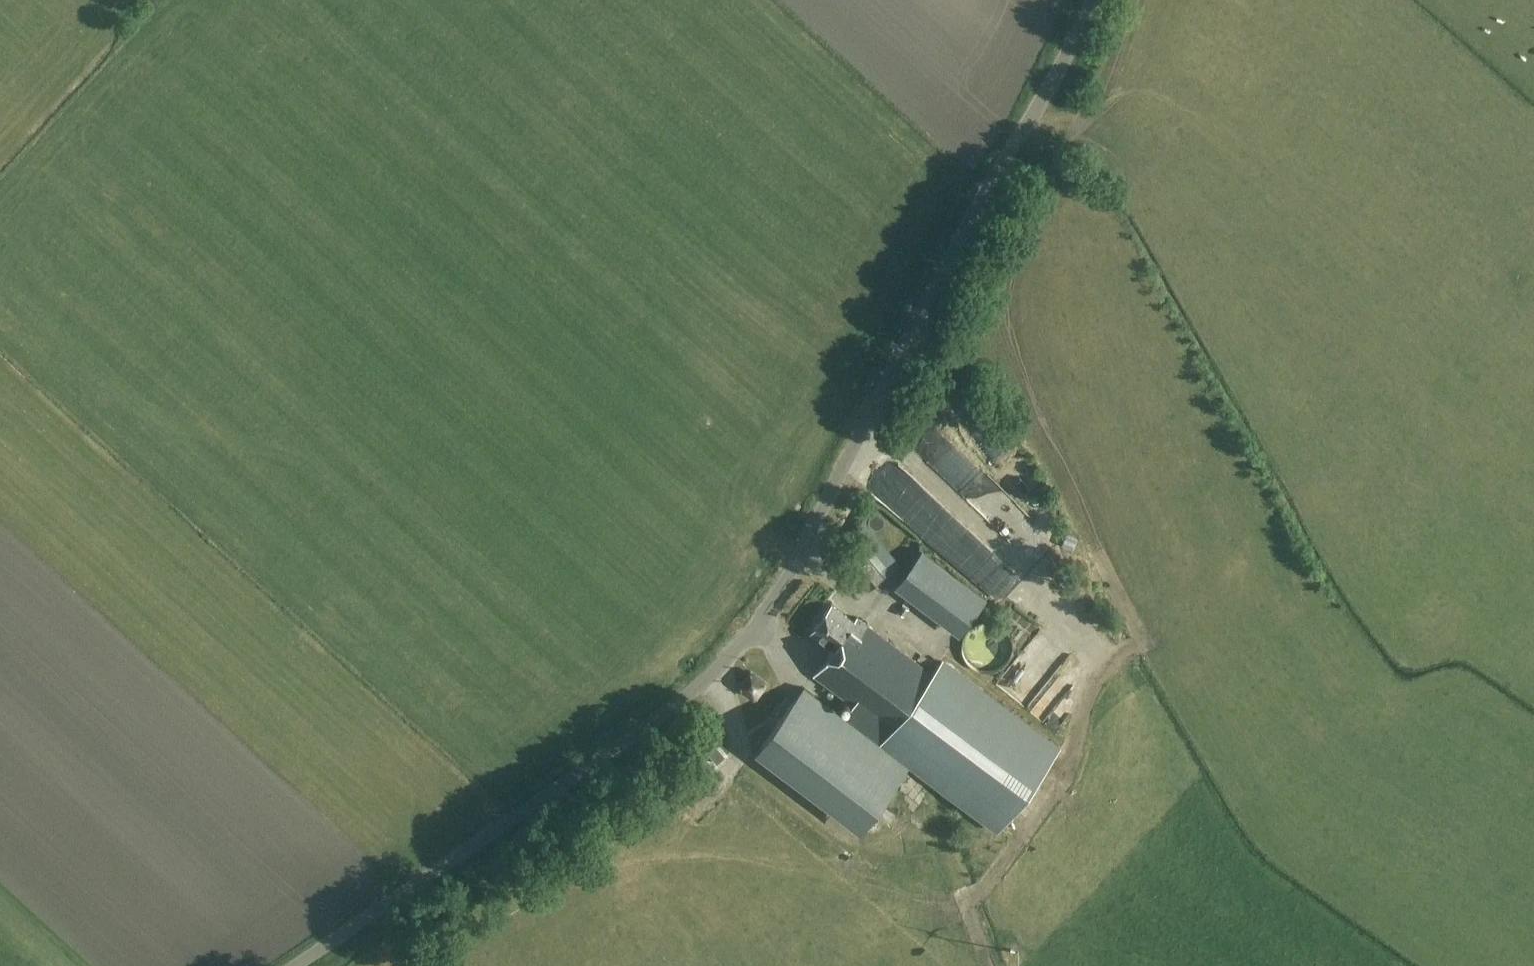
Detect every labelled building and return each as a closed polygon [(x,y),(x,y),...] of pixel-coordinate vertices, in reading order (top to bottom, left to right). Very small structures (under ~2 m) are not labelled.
[(974,506),(994,488),(939,429),(920,447),(974,506)] [(868,591),(885,577),(857,543),(840,557),(868,591)] [(922,547),(897,579),(963,629),(987,598),(922,547)] [(857,618),(855,621),(832,604),(810,634),(832,651),(814,675),(1008,818),(1051,760),(963,696),(857,618)] [(1015,649),(1013,641),(1008,635),(1001,631),(994,629),(986,629),(980,632),(974,637),(970,643),(968,650),(968,658),(971,665),(977,671),(984,675),(992,676),(1000,675),(1007,671),(1012,665),(1015,657),(1015,649)] [(1032,699),(1059,675),(1036,650),(1009,674),(1032,699)] [(909,766),(804,686),(756,751),(860,830),(909,766)] [(1053,721),(1066,692),(1051,686),(1039,715),(1053,721)]
